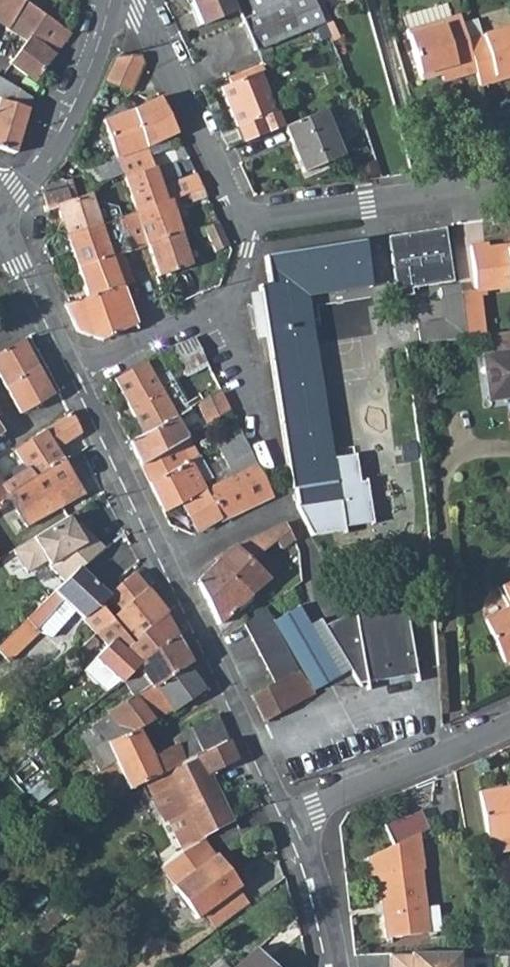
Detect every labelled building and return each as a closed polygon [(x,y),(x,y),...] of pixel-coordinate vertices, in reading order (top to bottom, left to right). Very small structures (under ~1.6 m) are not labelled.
[(7,29),(26,40),(10,62),(37,81),(68,37),(70,34),(23,0),(0,0),(0,24),(7,29)] [(203,24),(236,12),(231,0),(192,0),(203,24)] [(323,22),(313,0),(246,0),(253,17),(244,21),(255,49),(323,22)] [(420,82),(440,75),(454,71),(457,79),(475,73),(466,41),(459,17),(406,32),(420,82)] [(466,41),(475,73),(479,87),(497,82),(495,77),(509,72),(509,28),(466,41)] [(137,51),(114,51),(102,77),(128,89),(141,59),(137,51)] [(457,79),(454,71),(440,75),(442,83),(457,79)] [(274,113),(259,73),(221,88),(243,143),(268,133),(262,118),(274,113)] [(14,153),(28,106),(30,98),(0,78),(0,149),(14,153)] [(140,107),(104,120),(117,156),(146,146),(146,147),(176,134),(159,98),(140,107)] [(300,174),(341,158),(322,111),(280,128),(300,174)] [(177,186),(162,192),(150,157),(146,147),(146,146),(117,156),(122,172),(136,212),(169,200),(201,189),(197,178),(177,186)] [(84,170),(95,185),(122,172),(117,156),(114,156),(84,170)] [(57,207),(67,237),(100,225),(90,194),(72,200),(64,180),(41,188),(47,210),(47,211),(57,207)] [(175,215),(169,200),(136,212),(119,219),(130,250),(147,245),(181,233),(176,219),(175,215)] [(100,225),(67,237),(77,268),(122,253),(130,250),(119,219),(100,225)] [(226,242),(220,228),(217,221),(209,224),(203,226),(213,248),(226,242)] [(158,275),(191,265),(181,233),(147,245),(158,275)] [(363,241),(263,256),(268,283),(259,285),(266,334),(290,487),(294,487),(297,506),(337,500),(334,481),(336,480),(333,463),(307,294),(370,286),(363,241)] [(474,292),(509,287),(509,245),(486,248),(486,245),(468,247),(474,292)] [(122,253),(77,268),(86,296),(88,298),(121,287),(116,269),(126,264),(122,253)] [(126,264),(116,269),(121,287),(133,282),(126,264)] [(458,285),(436,288),(437,299),(459,295),(459,294),(458,285)] [(64,304),(73,324),(128,305),(121,287),(88,298),(86,296),(68,303),(64,304)] [(474,292),(459,294),(459,295),(464,337),(479,335),(474,292)] [(406,345),(464,337),(459,295),(437,299),(440,320),(403,325),(406,345)] [(128,305),(73,324),(76,330),(103,340),(134,325),(128,305)] [(493,333),(496,353),(509,352),(509,331),(493,333)] [(209,369),(194,337),(157,355),(154,357),(159,368),(176,360),(187,383),(205,375),(205,371),(209,369)] [(53,395),(24,339),(0,353),(0,376),(21,414),(53,395)] [(496,353),(485,354),(490,397),(509,395),(509,352),(496,353)] [(123,397),(143,433),(144,434),(174,417),(186,410),(191,406),(207,397),(208,396),(205,392),(189,401),(177,379),(158,388),(144,362),(143,362),(113,379),(123,397)] [(218,417),(230,410),(220,389),(208,396),(218,417)] [(191,406),(202,427),(218,417),(208,396),(207,397),(191,406)] [(230,410),(218,417),(202,427),(195,431),(201,442),(224,428),(224,430),(236,422),(230,410)] [(27,468),(2,484),(13,499),(0,508),(0,544),(26,526),(27,527),(83,495),(56,452),(81,434),(70,413),(14,450),(27,468)] [(174,417),(144,434),(143,433),(129,441),(140,465),(178,442),(178,441),(185,437),(174,417)] [(232,477),(257,465),(240,431),(240,430),(215,444),(228,471),(225,473),(227,477),(231,475),(232,477)] [(178,441),(178,442),(188,460),(189,460),(198,455),(187,436),(185,437),(178,441)] [(178,442),(140,465),(149,484),(188,460),(178,442)] [(189,460),(188,460),(200,483),(210,478),(198,454),(198,455),(189,460)] [(188,460),(149,484),(162,511),(180,502),(204,490),(203,489),(200,483),(188,460)] [(350,461),(333,463),(336,480),(334,481),(337,500),(297,506),(310,530),(316,541),(371,532),(363,478),(352,479),(350,461)] [(227,477),(203,489),(204,490),(180,502),(197,531),(218,518),(220,521),(272,496),(257,465),(232,477),(231,475),(227,477)] [(2,484),(0,481),(0,508),(13,499),(2,484)] [(76,526),(67,515),(60,520),(70,532),(76,526)] [(70,532),(60,520),(12,551),(26,573),(46,560),(50,568),(63,581),(73,572),(77,568),(80,570),(104,548),(82,521),(76,526),(70,532)] [(234,545),(217,561),(249,595),(268,578),(251,560),(264,549),(271,544),(275,541),(279,545),(281,548),(294,538),(286,522),(236,547),(234,545)] [(251,560),(268,578),(281,566),(264,549),(251,560)] [(196,581),(216,624),(249,596),(249,595),(217,561),(196,581)] [(63,581),(24,619),(35,630),(42,622),(43,623),(44,619),(52,626),(56,622),(59,624),(73,610),(82,618),(94,632),(95,631),(108,619),(95,602),(105,594),(80,570),(77,568),(73,572),(63,581)] [(108,619),(122,637),(162,613),(165,612),(162,608),(132,571),(117,583),(105,594),(95,602),(108,619)] [(499,579),(509,602),(509,574),(499,579)] [(324,620),(319,623),(319,624),(347,668),(354,681),(417,672),(411,601),(371,608),(368,608),(361,609),(355,610),(348,611),(342,613),(336,615),(330,618),(324,620)] [(485,614),(504,657),(509,655),(509,602),(485,614)] [(294,603),(271,617),(313,689),(338,674),(305,621),(294,603)] [(243,624),(273,682),(298,668),(271,617),(266,607),(244,623),(243,624)] [(135,668),(175,636),(162,613),(122,637),(108,619),(95,631),(106,645),(92,657),(94,658),(81,669),(100,691),(112,680),(115,684),(122,679),(135,668)] [(305,621),(338,674),(347,668),(319,624),(319,623),(314,616),(305,621)] [(24,619),(0,642),(0,656),(4,660),(35,630),(24,619)] [(175,636),(135,668),(148,687),(186,664),(190,662),(175,636)] [(188,667),(186,664),(148,687),(133,695),(107,711),(108,714),(80,737),(88,751),(134,727),(136,730),(170,709),(171,710),(202,690),(188,667)] [(135,668),(122,679),(133,695),(148,687),(135,668)] [(250,694),(263,721),(315,692),(313,689),(298,668),(273,682),(250,694)] [(213,716),(199,722),(184,730),(169,740),(172,745),(149,757),(136,730),(134,727),(88,751),(98,770),(111,763),(120,782),(110,791),(82,817),(90,826),(136,784),(142,778),(147,776),(165,769),(193,756),(224,742),(213,716)] [(175,787),(208,772),(232,761),(224,742),(193,756),(165,769),(175,787)] [(110,791),(120,782),(111,763),(98,770),(99,771),(110,791)] [(208,772),(175,787),(165,769),(147,776),(163,812),(174,807),(179,804),(181,807),(217,790),(208,772)] [(502,790),(501,785),(478,790),(486,835),(508,831),(509,836),(509,835),(509,789),(502,790)] [(202,838),(233,822),(232,821),(219,793),(218,790),(217,790),(181,807),(179,804),(174,807),(187,832),(175,838),(181,849),(203,841),(202,838)] [(174,807),(163,812),(175,838),(187,832),(174,807)] [(396,846),(417,836),(431,829),(432,810),(386,827),(396,846)] [(509,836),(508,831),(486,835),(487,843),(509,839),(509,836)] [(377,879),(383,940),(419,936),(416,914),(422,913),(418,873),(420,873),(417,836),(396,846),(368,860),(370,879),(377,879)] [(171,887),(195,918),(199,915),(235,888),(237,886),(214,856),(203,841),(181,849),(157,869),(171,887)] [(235,888),(199,915),(213,933),(222,927),(249,905),(235,888)] [(75,904),(65,893),(33,922),(43,933),(75,904)] [(425,966),(445,966),(448,951),(446,951),(424,952),(425,966)] [(259,952),(242,966),(272,966),(259,952)] [(391,953),(360,954),(362,966),(392,966),(391,953)]
